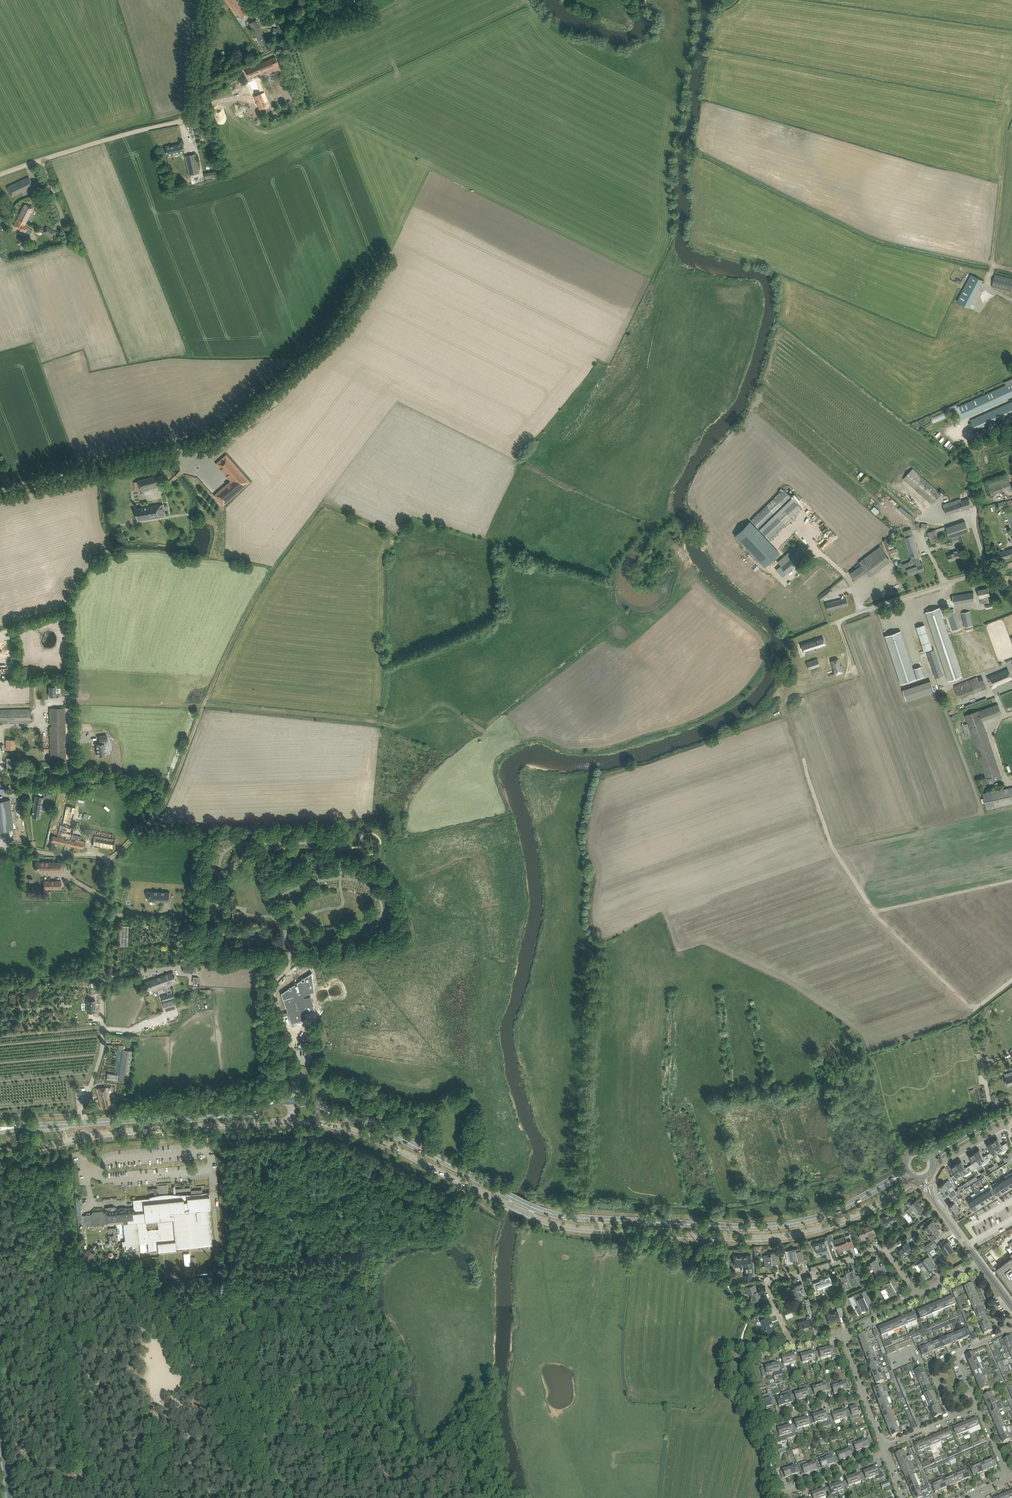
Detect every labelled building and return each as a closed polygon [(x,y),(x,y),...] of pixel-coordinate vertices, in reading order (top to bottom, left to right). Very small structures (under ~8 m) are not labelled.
[(236,15),(238,14),(241,18),(248,14),(245,9),(246,8),(242,2),(240,3),(239,0),(226,0),(236,15)] [(265,52),(271,49),(256,20),(254,21),(253,19),(249,21),(265,52)] [(273,28),(273,34),(293,35),(294,29),(294,26),(291,26),(291,23),(287,23),(287,28),(273,28)] [(276,57),(246,70),(249,78),(260,73),(262,77),(281,68),(276,57)] [(267,88),(277,84),(275,79),(265,82),(267,88)] [(264,92),(255,96),(261,111),(270,108),(264,92)] [(170,146),(166,146),(167,151),(168,155),(172,154),(173,155),(181,154),(180,152),(184,151),(184,149),(183,144),(171,147),(170,146)] [(196,154),(185,156),(189,175),(200,173),(196,154)] [(29,177),(7,187),(11,196),(33,186),(29,177)] [(17,218),(26,223),(32,210),(24,206),(17,218)] [(17,218),(13,225),(25,233),(29,228),(25,225),(26,223),(17,218)] [(56,232),(46,226),(43,233),(52,238),(56,232)] [(34,231),(29,228),(25,233),(30,236),(34,231)] [(971,274),(957,301),(969,308),(983,281),(971,274)] [(1011,292),(1011,290),(1011,278),(995,274),(992,287),(1011,292)] [(957,414),(960,420),(1011,396),(1011,379),(1008,380),(1009,383),(1006,385),(959,406),(959,407),(961,412),(957,414)] [(971,420),(977,434),(1011,418),(1011,402),(971,420)] [(933,424),(946,418),(944,412),(931,419),(933,424)] [(216,464),(231,480),(214,495),(223,506),(250,482),(226,454),(216,464)] [(941,494),(913,468),(903,479),(932,504),(941,494)] [(164,482),(162,475),(158,476),(158,475),(138,481),(134,482),(136,490),(140,489),(141,490),(160,484),(160,483),(164,482)] [(1002,491),(1011,488),(1008,476),(997,479),(1002,491)] [(992,495),(1002,491),(997,479),(987,483),(992,495)] [(780,492),(750,521),(769,541),(803,509),(789,494),(783,489),(783,490),(781,488),(779,490),(780,492)] [(943,504),(947,515),(972,506),(970,502),(969,499),(962,501),(961,498),(956,500),(943,504)] [(1000,509),(1010,506),(1008,500),(998,503),(1000,509)] [(141,508),(136,509),(137,518),(138,521),(138,520),(138,518),(156,515),(156,518),(165,516),(164,511),(163,511),(163,508),(164,508),(163,504),(141,508)] [(950,538),(969,531),(965,520),(946,527),(947,529),(948,533),(950,538)] [(750,522),(735,535),(765,567),(765,566),(779,553),(750,522)] [(941,528),(935,530),(928,532),(932,543),(939,541),(936,533),(946,530),(945,526),(941,528)] [(909,562),(902,564),(904,571),(908,569),(908,570),(909,574),(919,571),(924,569),(922,563),(921,563),(917,564),(914,558),(919,556),(920,556),(913,535),(912,535),(911,531),(911,529),(903,531),(904,533),(905,537),(904,537),(911,559),(913,565),(911,566),(910,565),(909,562)] [(862,565),(850,573),(855,580),(867,571),(870,576),(891,561),(880,546),(860,562),(862,565)] [(782,577),(786,573),(787,573),(808,554),(801,547),(792,555),(790,552),(777,563),(780,566),(776,570),(782,577)] [(898,553),(896,548),(888,552),(891,558),(894,557),(893,555),(898,553)] [(995,554),(997,561),(1011,556),(1011,548),(995,554)] [(948,555),(948,556),(950,560),(960,557),(958,550),(951,552),(952,554),(948,555)] [(826,597),(832,592),(829,588),(823,593),(826,597)] [(978,590),(979,595),(980,597),(981,603),(987,602),(987,603),(991,602),(990,595),(988,588),(978,590)] [(975,600),(975,597),(974,592),(953,596),(954,604),(975,600)] [(848,605),(846,598),(826,603),(828,610),(848,605)] [(940,608),(941,608),(941,607),(926,612),(949,680),(962,676),(943,617),(940,608)] [(940,608),(943,617),(948,616),(947,614),(947,611),(945,607),(941,608),(940,608)] [(953,631),(961,628),(954,609),(947,611),(948,616),(953,631)] [(962,612),(964,627),(972,625),(970,611),(962,612)] [(917,627),(925,650),(933,648),(925,624),(917,627)] [(913,669),(901,631),(886,636),(898,673),(900,680),(901,684),(925,676),(921,666),(915,668),(917,676),(916,677),(913,669)] [(804,652),(826,645),(823,637),(801,644),(804,652)] [(818,659),(807,663),(809,670),(816,667),(820,666),(818,659)] [(838,659),(831,661),(835,674),(844,672),(842,665),(841,666),(838,659)] [(987,677),(992,689),(998,687),(997,685),(1011,679),(1011,676),(1009,668),(987,677)] [(982,676),(953,686),(957,699),(986,689),(982,676)] [(930,681),(901,689),(904,699),(935,691),(933,682),(931,683),(930,681)] [(999,704),(980,710),(983,719),(1002,712),(999,704)] [(51,761),(66,761),(65,719),(65,708),(50,708),(51,761)] [(7,723),(31,723),(31,719),(30,709),(0,709),(0,723),(7,723)] [(987,782),(1002,778),(979,711),(965,715),(986,778),(987,782)] [(101,744),(96,744),(98,756),(106,755),(105,750),(107,750),(106,746),(105,746),(104,743),(104,741),(108,740),(107,735),(99,736),(100,741),(101,744)] [(15,740),(6,740),(6,750),(15,750),(15,740)] [(7,768),(6,768),(6,769),(16,769),(16,764),(16,758),(7,758),(7,763),(7,768)] [(992,792),(983,794),(987,809),(995,807),(1011,803),(1011,787),(992,792)] [(43,807),(45,797),(35,795),(32,817),(40,818),(42,807),(43,807)] [(0,800),(0,831),(14,829),(10,799),(0,800)] [(71,827),(76,808),(66,806),(62,825),(60,825),(58,836),(53,835),(51,841),(83,848),(85,841),(81,840),(82,836),(73,834),(74,828),(71,827)] [(93,846),(114,849),(115,839),(112,839),(113,834),(93,830),(92,835),(95,836),(93,846)] [(67,871),(67,862),(36,862),(36,870),(44,870),(44,872),(62,872),(62,871),(67,871)] [(61,889),(61,881),(44,881),(44,889),(61,889)] [(148,900),(158,900),(158,898),(160,898),(160,900),(164,901),(164,900),(165,900),(165,901),(166,901),(166,900),(168,901),(169,901),(170,891),(164,891),(162,891),(160,891),(158,891),(158,890),(157,890),(157,891),(155,890),(148,890),(150,891),(150,893),(150,894),(150,900),(148,900)] [(128,946),(129,926),(119,925),(118,945),(128,946)] [(184,964),(183,972),(194,973),(195,965),(184,964)] [(175,981),(172,972),(161,976),(164,985),(165,987),(169,986),(169,983),(175,981)] [(281,993),(286,1008),(288,1012),(283,1013),(284,1016),(289,1014),(290,1019),(291,1024),(308,1019),(307,1013),(315,1011),(313,1004),(314,1004),(314,1002),(313,1002),(313,1001),(313,1000),(312,999),(312,998),(311,997),(312,997),(311,995),(310,995),(310,994),(315,992),(312,973),(312,972),(304,978),(305,980),(302,981),(302,980),(297,982),(297,983),(298,984),(297,984),(295,984),(291,987),(291,989),(290,990),(289,988),(281,993)] [(164,985),(161,976),(145,982),(148,991),(153,989),(156,988),(157,990),(165,987),(164,985)] [(173,992),(161,996),(164,1004),(166,1011),(176,1008),(173,999),(175,998),(173,992)] [(87,999),(87,1012),(95,1012),(95,999),(87,999)] [(129,1082),(133,1051),(123,1049),(118,1081),(129,1082)] [(110,1103),(108,1087),(97,1088),(102,1109),(111,1107),(111,1103),(110,1103)] [(998,1138),(992,1141),(999,1152),(999,1153),(1009,1147),(1006,1143),(1002,1145),(998,1138)] [(992,1141),(987,1145),(991,1152),(988,1154),(990,1158),(999,1152),(992,1141)] [(980,1149),(974,1153),(981,1164),(987,1161),(986,1160),(990,1158),(988,1154),(984,1156),(980,1149)] [(974,1153),(969,1156),(973,1163),(969,1165),(972,1170),(981,1164),(974,1153)] [(961,1161),(956,1164),(963,1176),(972,1170),(969,1165),(966,1168),(961,1161)] [(956,1164),(951,1167),(955,1174),(951,1176),(954,1181),(963,1176),(956,1164)] [(1002,1181),(1007,1189),(1011,1186),(1006,1178),(1002,1181)] [(997,1183),(1002,1192),(1007,1189),(1002,1181),(1001,1180),(997,1183)] [(945,1182),(939,1186),(944,1195),(947,1193),(950,1198),(955,1195),(956,1195),(958,1194),(953,1185),(949,1188),(945,1182)] [(996,1182),(991,1185),(997,1195),(1002,1192),(997,1183),(996,1182)] [(129,1184),(130,1195),(150,1194),(150,1183),(129,1184)] [(990,1186),(985,1189),(985,1190),(986,1190),(991,1198),(996,1195),(990,1186)] [(981,1192),(987,1201),(991,1198),(986,1190),(985,1190),(981,1192)] [(981,1191),(976,1194),(977,1195),(982,1204),(987,1201),(981,1192),(981,1191)] [(91,1214),(86,1215),(86,1224),(92,1223),(95,1225),(104,1224),(106,1222),(109,1224),(122,1223),(124,1224),(125,1241),(122,1241),(123,1249),(124,1249),(125,1252),(125,1260),(141,1258),(139,1244),(148,1243),(149,1250),(156,1250),(156,1251),(177,1249),(177,1248),(183,1247),(208,1245),(213,1244),(210,1209),(211,1209),(210,1195),(204,1196),(191,1197),(191,1194),(192,1194),(191,1194),(188,1194),(185,1194),(182,1194),(179,1194),(177,1194),(176,1194),(177,1200),(172,1200),(172,1194),(173,1194),(172,1194),(168,1194),(167,1194),(166,1194),(165,1194),(164,1194),(163,1194),(162,1194),(161,1194),(160,1194),(159,1195),(158,1195),(158,1197),(155,1198),(154,1196),(155,1196),(154,1196),(150,1197),(150,1198),(136,1199),(136,1200),(134,1202),(134,1208),(127,1208),(126,1207),(120,1208),(119,1209),(117,1209),(115,1207),(114,1207),(108,1208),(108,1210),(107,1210),(103,1211),(102,1211),(93,1212),(91,1214)] [(914,1194),(903,1202),(911,1213),(914,1212),(918,1210),(920,1212),(925,1209),(914,1194)] [(953,1203),(949,1206),(954,1214),(960,1210),(957,1205),(960,1203),(956,1195),(955,1195),(950,1198),(953,1203)] [(973,1197),(973,1198),(978,1206),(982,1204),(977,1195),(973,1197)] [(973,1198),(968,1201),(973,1209),(978,1206),(973,1198)] [(893,1211),(882,1217),(885,1223),(888,1221),(889,1223),(898,1218),(893,1211)] [(929,1235),(932,1239),(937,1235),(940,1233),(937,1230),(939,1230),(934,1224),(935,1223),(933,1220),(929,1223),(928,1224),(929,1225),(926,1227),(930,1234),(929,1235)] [(913,1231),(920,1226),(917,1222),(909,1227),(913,1231)] [(871,1223),(856,1229),(858,1235),(859,1234),(860,1236),(860,1237),(861,1237),(863,1236),(865,1235),(865,1236),(867,1236),(869,1235),(870,1238),(876,1236),(874,1233),(875,1232),(874,1231),(871,1223)] [(907,1236),(913,1231),(909,1227),(903,1231),(907,1236)] [(853,1246),(851,1239),(849,1235),(834,1240),(835,1245),(837,1245),(839,1251),(853,1246)] [(825,1242),(813,1245),(814,1249),(815,1248),(817,1254),(821,1253),(822,1253),(828,1251),(827,1245),(829,1244),(828,1239),(824,1240),(825,1242)] [(950,1253),(954,1250),(950,1244),(951,1244),(949,1241),(944,1244),(945,1245),(941,1248),(946,1255),(950,1252),(950,1253)] [(907,1256),(911,1253),(914,1251),(907,1242),(904,1244),(905,1246),(900,1250),(902,1253),(901,1253),(904,1256),(906,1254),(907,1256)] [(933,1249),(929,1243),(924,1246),(928,1252),(933,1249)] [(795,1249),(788,1250),(790,1261),(797,1260),(798,1262),(804,1260),(803,1254),(802,1250),(799,1251),(798,1248),(795,1249)] [(94,1258),(97,1253),(89,1249),(86,1254),(94,1258)] [(765,1267),(772,1266),(772,1264),(779,1263),(778,1252),(770,1253),(771,1255),(764,1256),(765,1267)] [(1005,1258),(1001,1262),(1002,1264),(996,1268),(1011,1290),(1011,1253),(1005,1258)] [(740,1256),(740,1255),(734,1255),(735,1265),(745,1265),(745,1274),(744,1275),(745,1279),(752,1279),(752,1274),(753,1274),(752,1264),(751,1264),(750,1255),(740,1256)] [(938,1264),(942,1261),(938,1255),(933,1259),(938,1264)] [(919,1271),(921,1269),(926,1275),(933,1270),(928,1264),(931,1261),(928,1256),(917,1264),(915,1266),(919,1271)] [(880,1266),(876,1258),(870,1262),(871,1263),(865,1266),(868,1271),(873,1268),(876,1274),(880,1272),(881,1273),(887,1271),(883,1264),(880,1266)] [(846,1275),(841,1277),(843,1282),(848,1279),(851,1285),(857,1282),(860,1281),(861,1281),(858,1274),(856,1276),(854,1276),(854,1275),(855,1274),(853,1269),(845,1272),(846,1275)] [(830,1279),(829,1277),(824,1279),(824,1278),(820,1280),(821,1283),(820,1283),(820,1281),(813,1283),(816,1290),(814,1291),(815,1295),(819,1293),(818,1292),(824,1290),(823,1287),(825,1286),(826,1286),(826,1287),(828,1286),(829,1290),(831,1289),(831,1290),(832,1290),(832,1289),(834,1288),(831,1279),(830,1279)] [(885,1283),(882,1284),(885,1288),(887,1292),(883,1294),(885,1298),(889,1296),(897,1292),(896,1291),(893,1285),(897,1283),(893,1277),(889,1279),(890,1280),(885,1283)] [(798,1297),(806,1295),(802,1283),(794,1285),(795,1287),(789,1289),(791,1298),(797,1296),(798,1297)] [(750,1285),(745,1287),(747,1294),(748,1294),(750,1293),(751,1300),(752,1300),(756,1299),(761,1297),(759,1290),(757,1291),(755,1284),(750,1285)] [(967,1294),(974,1290),(972,1284),(964,1288),(967,1294)] [(861,1292),(849,1297),(852,1305),(857,1303),(859,1307),(861,1311),(869,1308),(868,1307),(866,1301),(870,1299),(868,1295),(866,1292),(865,1290),(861,1292)] [(969,1299),(977,1296),(974,1290),(967,1294),(969,1299)] [(972,1305),(979,1302),(977,1296),(969,1299),(972,1305)] [(949,1307),(955,1304),(952,1297),(946,1299),(949,1307)] [(944,1309),(949,1307),(946,1299),(940,1302),(944,1309)] [(938,1312),(944,1309),(940,1302),(935,1304),(938,1312)] [(974,1311),(982,1308),(979,1302),(972,1305),(974,1311)] [(932,1314),(938,1312),(935,1304),(929,1307),(932,1314)] [(829,1323),(840,1320),(839,1317),(843,1316),(841,1306),(837,1308),(837,1311),(827,1314),(829,1323)] [(926,1317),(932,1314),(929,1307),(923,1309),(926,1317)] [(977,1317),(984,1313),(982,1308),(974,1311),(977,1317)] [(920,1323),(923,1322),(922,1318),(926,1317),(923,1309),(917,1312),(920,1318),(918,1319),(920,1323)] [(911,1323),(917,1321),(913,1313),(907,1316),(911,1323)] [(984,1313),(977,1317),(979,1323),(987,1319),(986,1317),(987,1317),(985,1313),(984,1314),(984,1313)] [(751,1324),(759,1320),(757,1315),(752,1317),(750,1322),(751,1324)] [(772,1322),(769,1315),(760,1319),(766,1332),(775,1328),(773,1324),(772,1324),(772,1322)] [(801,1331),(812,1327),(810,1320),(811,1320),(810,1316),(807,1317),(808,1320),(799,1322),(801,1331)] [(905,1326),(911,1323),(907,1316),(902,1318),(905,1326)] [(899,1328),(905,1326),(902,1318),(896,1321),(899,1328)] [(982,1328),(989,1325),(987,1319),(979,1323),(982,1328)] [(893,1331),(899,1328),(896,1321),(890,1323),(893,1331)] [(894,1333),(893,1331),(890,1323),(884,1326),(888,1335),(894,1333)] [(960,1331),(963,1339),(969,1336),(967,1332),(966,1329),(967,1328),(965,1325),(962,1327),(963,1330),(960,1331)] [(984,1334),(992,1331),(989,1325),(982,1328),(984,1334)] [(888,1335),(884,1326),(878,1328),(882,1336),(883,1339),(889,1336),(888,1335)] [(953,1331),(947,1333),(948,1336),(952,1344),(957,1341),(954,1334),(953,1331)] [(957,1341),(963,1339),(960,1331),(954,1334),(957,1341)] [(861,1342),(869,1340),(866,1333),(859,1336),(861,1342)] [(945,1337),(944,1334),(941,1336),(942,1339),(946,1346),(952,1344),(948,1336),(945,1337)] [(940,1340),(937,1341),(940,1349),(940,1350),(944,1348),(943,1347),(946,1346),(942,1339),(941,1336),(938,1337),(940,1340)] [(1000,1341),(1003,1347),(1007,1346),(1011,1344),(1011,1337),(1009,1338),(1000,1341)] [(932,1339),(930,1341),(931,1343),(934,1351),(936,1350),(937,1351),(940,1350),(940,1349),(937,1341),(934,1342),(932,1339)] [(863,1348),(871,1345),(869,1340),(861,1342),(863,1348)] [(928,1354),(934,1351),(930,1341),(927,1342),(928,1345),(925,1346),(928,1354)] [(924,1342),(918,1345),(919,1348),(920,1350),(918,1351),(920,1355),(922,1354),(922,1356),(925,1355),(928,1354),(927,1350),(926,1347),(925,1346),(924,1343),(924,1342)] [(875,1347),(874,1344),(871,1346),(871,1345),(863,1348),(865,1354),(873,1351),(872,1348),(875,1347)] [(1004,1347),(1006,1353),(1009,1352),(1011,1350),(1011,1344),(1007,1346),(1004,1347)] [(831,1347),(825,1349),(827,1357),(831,1356),(832,1359),(839,1357),(840,1357),(838,1353),(836,1354),(835,1348),(832,1349),(831,1347)] [(819,1352),(816,1353),(818,1359),(827,1357),(825,1349),(819,1350),(819,1351),(819,1352)] [(867,1360),(875,1357),(873,1351),(865,1354),(867,1360)] [(813,1352),(807,1354),(809,1362),(809,1363),(815,1366),(817,1362),(819,1362),(818,1359),(816,1353),(813,1354),(813,1352)] [(975,1355),(974,1353),(966,1356),(969,1362),(977,1359),(980,1357),(979,1354),(975,1355)] [(795,1358),(794,1354),(788,1355),(790,1364),(796,1362),(796,1364),(800,1363),(798,1358),(795,1358)] [(803,1363),(809,1362),(807,1354),(800,1355),(801,1357),(798,1358),(800,1363),(803,1363)] [(782,1370),(785,1369),(784,1365),(790,1364),(788,1355),(781,1357),(783,1363),(780,1364),(782,1370)] [(870,1366),(877,1363),(875,1357),(867,1360),(868,1362),(867,1363),(869,1366),(870,1366)] [(971,1368),(979,1364),(977,1359),(969,1362),(971,1368)] [(774,1363),(771,1364),(771,1365),(773,1373),(774,1376),(777,1375),(779,1375),(783,1374),(782,1370),(780,1364),(777,1365),(777,1363),(775,1364),(774,1363)] [(878,1366),(877,1363),(870,1366),(872,1372),(880,1369),(883,1368),(882,1365),(878,1366)] [(974,1374),(982,1370),(979,1364),(971,1368),(974,1374)] [(765,1368),(761,1369),(763,1377),(766,1376),(767,1376),(767,1374),(773,1373),(771,1365),(765,1366),(765,1368)] [(924,1374),(922,1368),(914,1371),(914,1370),(910,1372),(913,1379),(924,1374)] [(882,1375),(880,1369),(872,1372),(874,1378),(882,1375)] [(976,1379),(984,1376),(982,1370),(974,1374),(976,1379)] [(884,1382),(887,1380),(885,1374),(882,1375),(874,1378),(876,1384),(884,1381),(884,1382)] [(916,1385),(927,1380),(924,1374),(913,1379),(916,1385)] [(979,1385),(986,1382),(984,1376),(976,1379),(979,1385)] [(922,1389),(929,1386),(927,1380),(916,1385),(917,1388),(921,1386),(922,1389)] [(831,1383),(828,1384),(829,1389),(832,1388),(833,1389),(834,1394),(840,1392),(838,1384),(837,1382),(831,1383)] [(849,1388),(847,1382),(844,1383),(838,1384),(840,1392),(847,1390),(846,1389),(849,1388)] [(981,1391),(986,1389),(989,1388),(986,1382),(979,1385),(981,1391)] [(829,1389),(828,1384),(825,1384),(818,1386),(821,1393),(827,1391),(827,1390),(829,1389)] [(808,1385),(799,1387),(800,1389),(801,1392),(803,1399),(809,1397),(809,1396),(811,1395),(810,1389),(808,1385)] [(815,1395),(821,1393),(818,1386),(812,1388),(813,1388),(810,1389),(811,1395),(814,1394),(815,1395)] [(882,1386),(874,1389),(876,1395),(884,1392),(886,1391),(885,1387),(882,1388),(882,1386)] [(924,1395),(932,1392),(929,1386),(922,1389),(924,1395)] [(790,1390),(781,1393),(782,1395),(783,1397),(785,1405),(786,1406),(789,1405),(789,1404),(791,1403),(791,1401),(793,1400),(792,1395),(790,1390)] [(797,1401),(803,1399),(801,1392),(795,1394),(792,1395),(793,1400),(796,1400),(797,1401)] [(884,1392),(876,1395),(878,1401),(886,1398),(884,1392)] [(927,1401),(934,1397),(932,1392),(924,1395),(927,1401)] [(767,1395),(762,1396),(763,1399),(764,1400),(763,1401),(764,1404),(765,1403),(766,1408),(767,1408),(767,1409),(770,1408),(770,1407),(772,1406),(772,1405),(772,1404),(775,1403),(773,1398),(771,1393),(767,1395)] [(986,1403),(994,1399),(991,1393),(984,1397),(986,1403)] [(782,1395),(773,1398),(775,1403),(777,1402),(778,1404),(779,1407),(785,1405),(783,1397),(782,1395)] [(926,1408),(927,1408),(929,1407),(937,1403),(934,1397),(927,1401),(923,1402),(926,1408)] [(880,1407),(888,1404),(886,1398),(878,1401),(880,1407)] [(989,1408),(996,1405),(994,1399),(986,1403),(989,1408)] [(929,1413),(932,1412),(939,1409),(937,1403),(929,1407),(927,1408),(929,1413)] [(996,1405),(989,1408),(989,1411),(990,1414),(991,1414),(999,1411),(999,1410),(1003,1409),(1000,1403),(996,1405)] [(883,1413),(890,1410),(888,1404),(880,1407),(883,1413)] [(851,1417),(854,1416),(858,1414),(856,1406),(850,1408),(850,1410),(847,1411),(849,1417),(851,1416),(851,1417)] [(942,1415),(939,1409),(932,1412),(929,1413),(928,1414),(931,1420),(934,1418),(942,1415)] [(844,1412),(844,1410),(838,1412),(840,1420),(847,1418),(846,1418),(849,1417),(847,1411),(844,1412)] [(885,1419),(893,1416),(890,1410),(883,1413),(885,1419)] [(993,1420),(1001,1417),(1001,1416),(999,1411),(991,1414),(993,1420)] [(825,1412),(818,1413),(821,1422),(822,1426),(829,1425),(829,1426),(832,1425),(831,1423),(829,1417),(827,1417),(826,1416),(825,1412)] [(834,1422),(840,1420),(838,1412),(832,1414),(832,1416),(829,1417),(831,1423),(834,1422)] [(815,1424),(821,1422),(818,1413),(812,1415),(813,1417),(810,1418),(812,1424),(815,1423),(815,1424)] [(1001,1417),(993,1420),(994,1422),(995,1426),(996,1426),(1004,1422),(1007,1421),(1005,1415),(1001,1416),(1001,1417)] [(887,1425),(895,1422),(893,1416),(885,1419),(887,1425)] [(807,1419),(807,1417),(801,1419),(803,1427),(809,1425),(812,1424),(810,1418),(807,1419)] [(974,1429),(980,1426),(977,1418),(971,1421),(974,1429)] [(803,1427),(801,1419),(794,1421),(796,1425),(793,1426),(795,1432),(798,1431),(797,1429),(803,1427)] [(965,1423),(968,1431),(974,1429),(971,1421),(965,1423)] [(889,1431),(897,1428),(895,1422),(887,1425),(889,1431)] [(998,1431),(1006,1428),(1004,1422),(996,1426),(998,1431)] [(964,1437),(970,1435),(968,1431),(965,1423),(963,1424),(962,1423),(959,1425),(960,1426),(959,1426),(964,1437)] [(790,1425),(783,1427),(786,1435),(787,1439),(796,1436),(795,1432),(793,1426),(790,1427),(790,1426),(790,1425)] [(903,1432),(901,1426),(897,1428),(889,1431),(892,1437),(899,1434),(903,1432)] [(959,1426),(953,1428),(955,1432),(956,1434),(957,1436),(963,1434),(959,1426)] [(778,1431),(775,1432),(776,1437),(777,1438),(778,1442),(787,1439),(786,1435),(783,1427),(777,1429),(777,1430),(778,1431)] [(1006,1428),(998,1431),(999,1434),(998,1434),(999,1434),(1000,1437),(1001,1437),(1009,1434),(1006,1428)] [(947,1430),(944,1431),(944,1432),(947,1440),(949,1443),(955,1441),(953,1438),(952,1434),(950,1430),(948,1431),(947,1430)] [(940,1434),(938,1435),(942,1443),(943,1446),(946,1445),(944,1441),(947,1440),(944,1432),(944,1431),(940,1433),(940,1434)] [(1001,1437),(1002,1441),(1003,1443),(1008,1441),(1010,1440),(1010,1441),(1011,1440),(1011,1433),(1011,1432),(1011,1433),(1009,1434),(1001,1437)] [(938,1435),(933,1437),(936,1445),(937,1448),(943,1446),(942,1443),(938,1435)] [(931,1451),(932,1451),(930,1447),(936,1445),(933,1437),(927,1440),(931,1451)] [(871,1445),(868,1439),(865,1440),(865,1439),(859,1442),(862,1450),(868,1447),(868,1446),(871,1445)] [(855,1440),(849,1442),(850,1443),(851,1446),(853,1451),(855,1450),(856,1452),(862,1450),(859,1442),(856,1443),(855,1440)] [(927,1440),(921,1442),(924,1450),(926,1453),(929,1451),(929,1452),(931,1451),(927,1440)] [(919,1456),(923,1455),(921,1451),(924,1450),(921,1442),(915,1445),(917,1449),(918,1452),(917,1453),(919,1456)] [(846,1459),(852,1457),(850,1452),(853,1451),(851,1446),(848,1447),(849,1450),(843,1452),(846,1459)] [(833,1451),(824,1455),(825,1459),(828,1466),(829,1467),(832,1465),(834,1464),(833,1462),(836,1461),(834,1456),(833,1451)] [(898,1460),(906,1457),(904,1451),(896,1454),(898,1460)] [(840,1462),(846,1459),(843,1452),(837,1454),(837,1455),(834,1456),(836,1461),(839,1460),(840,1462)] [(941,1458),(939,1453),(934,1456),(937,1462),(937,1463),(942,1460),(941,1457),(941,1458)] [(824,1455),(815,1458),(817,1462),(819,1468),(821,1467),(822,1468),(828,1466),(824,1455)] [(928,1458),(929,1461),(931,1465),(937,1462),(934,1456),(928,1458)] [(901,1466),(909,1463),(906,1457),(898,1460),(901,1466)] [(986,1471),(991,1469),(988,1461),(987,1459),(981,1461),(986,1471)] [(991,1469),(997,1466),(994,1459),(988,1461),(991,1469)] [(981,1460),(975,1463),(976,1466),(980,1474),(986,1471),(981,1461),(981,1460)] [(806,1461),(797,1464),(798,1465),(800,1471),(803,1470),(803,1471),(804,1475),(810,1472),(808,1465),(806,1461)] [(819,1468),(817,1462),(814,1463),(808,1465),(810,1472),(816,1470),(816,1469),(819,1468)] [(909,1463),(901,1466),(902,1469),(901,1469),(902,1472),(903,1472),(911,1469),(909,1463)] [(974,1476),(980,1474),(976,1466),(975,1463),(972,1465),(972,1466),(973,1468),(970,1469),(974,1476)] [(787,1464),(778,1468),(780,1472),(780,1473),(782,1478),(785,1476),(785,1478),(792,1476),(789,1468),(787,1464)] [(800,1471),(798,1465),(795,1466),(789,1468),(792,1476),(798,1474),(797,1472),(800,1471)] [(873,1467),(869,1469),(870,1469),(869,1470),(872,1477),(874,1477),(876,1476),(877,1479),(884,1477),(882,1473),(881,1473),(879,1468),(876,1469),(876,1468),(875,1467),(873,1468),(873,1467)] [(965,1480),(971,1478),(966,1467),(960,1469),(960,1470),(965,1480)] [(906,1478),(914,1475),(911,1469),(903,1472),(906,1478)] [(960,1469),(954,1472),(955,1475),(959,1483),(965,1480),(960,1470),(960,1469)] [(864,1473),(861,1474),(863,1480),(866,1479),(866,1480),(872,1477),(869,1470),(866,1471),(863,1472),(864,1473)] [(946,1479),(944,1474),(943,1473),(941,1474),(944,1480),(947,1488),(953,1485),(950,1477),(946,1479)] [(856,1475),(852,1476),(855,1484),(861,1482),(861,1481),(862,1481),(863,1480),(861,1474),(858,1475),(858,1474),(856,1475)] [(908,1484),(916,1480),(914,1475),(906,1478),(908,1484)] [(953,1485),(959,1483),(955,1475),(950,1477),(953,1485)] [(847,1482),(844,1483),(846,1488),(849,1487),(849,1486),(855,1484),(852,1476),(848,1477),(846,1478),(847,1480),(847,1482)] [(911,1489),(919,1486),(916,1480),(908,1484),(911,1489)] [(941,1490),(947,1488),(944,1480),(938,1482),(941,1490)] [(839,1483),(835,1484),(838,1492),(844,1490),(844,1489),(845,1489),(846,1489),(846,1488),(844,1483),(842,1484),(841,1483),(841,1482),(839,1483)] [(936,1493),(941,1490),(938,1482),(932,1485),(936,1493)] [(829,1488),(827,1489),(829,1495),(831,1495),(832,1494),(833,1497),(839,1495),(838,1493),(835,1484),(829,1487),(829,1488)] [(913,1495),(921,1492),(919,1486),(911,1489),(913,1495)] [(817,1491),(820,1497),(823,1497),(826,1497),(826,1496),(829,1495),(827,1489),(824,1490),(823,1489),(821,1490),(817,1491)] [(913,1495),(914,1497),(925,1497),(927,1497),(925,1493),(928,1491),(927,1489),(921,1492),(913,1495)]
